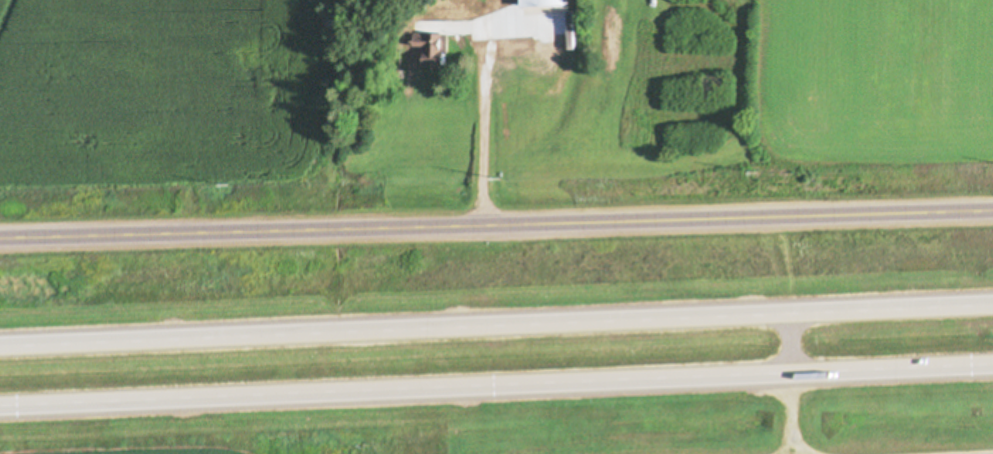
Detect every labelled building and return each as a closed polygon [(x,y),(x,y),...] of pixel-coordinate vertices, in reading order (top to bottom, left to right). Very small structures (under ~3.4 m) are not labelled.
[(524,10),(566,9),(567,46),(576,46),(574,8),(567,8),(567,0),(524,0),(524,10)] [(449,34),(410,33),(410,47),(422,47),(421,66),(448,66),(449,34)]
